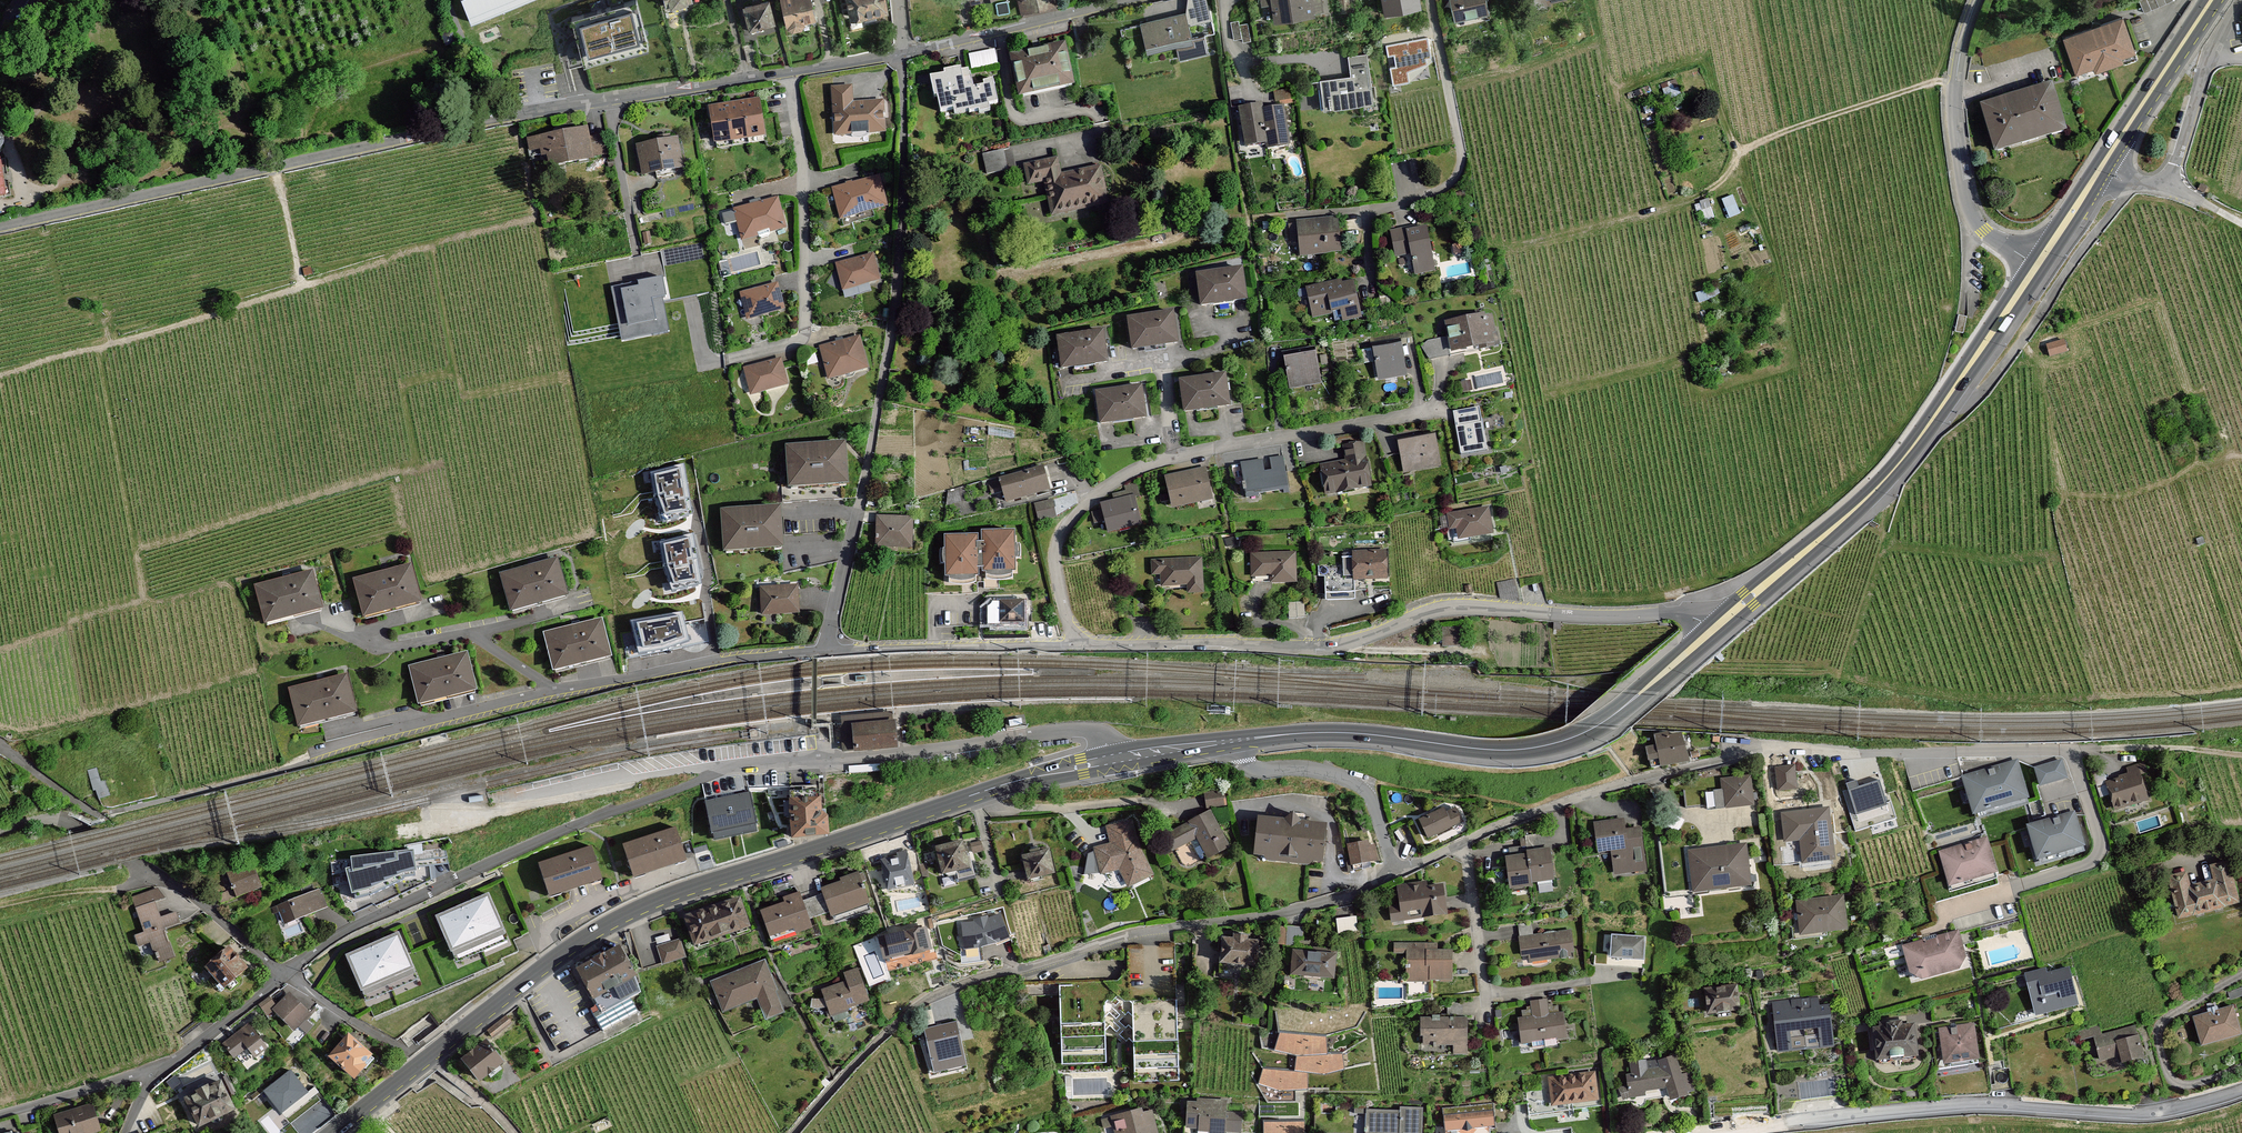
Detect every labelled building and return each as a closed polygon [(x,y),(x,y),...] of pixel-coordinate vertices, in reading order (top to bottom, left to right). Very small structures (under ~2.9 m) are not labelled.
[(468,21),(521,0),(460,0),(468,21)] [(745,3),(752,27),(779,20),(773,0),(754,0),(745,3)] [(790,27),(822,18),(817,0),(783,0),(790,27)] [(853,17),(895,9),(893,0),(849,0),(853,17)] [(1028,13),(1064,3),(1064,0),(1024,0),(1028,13)] [(1273,22),(1315,18),(1314,12),(1322,11),(1321,0),(1271,0),(1273,22)] [(1421,6),(1419,0),(1383,0),(1385,13),(1421,6)] [(1455,22),(1489,16),(1485,0),(1451,0),(1455,22)] [(2147,9),(2169,0),(2143,0),(2147,9)] [(596,4),(578,10),(580,15),(571,18),(574,27),(584,24),(590,40),(605,35),(602,29),(622,22),(615,3),(598,10),(596,4)] [(1140,23),(1146,47),(1191,36),(1185,12),(1140,23)] [(1250,19),(1233,21),(1236,39),(1253,37),(1250,19)] [(2061,41),(2074,77),(2136,55),(2123,19),(2061,41)] [(1392,65),(1394,82),(1435,77),(1429,36),(1387,42),(1389,54),(1397,53),(1399,64),(1392,65)] [(1018,98),(1074,86),(1065,44),(1009,56),(1018,98)] [(1001,62),(997,46),(970,52),(974,68),(1001,62)] [(1349,57),(1351,78),(1320,80),(1322,109),(1375,104),(1370,55),(1349,57)] [(1002,102),(997,79),(975,83),(972,65),(934,72),(942,116),(994,107),(993,104),(1002,102)] [(1982,107),(1998,156),(2070,133),(2054,84),(1982,107)] [(834,137),(885,135),(884,101),(853,102),(852,86),(832,87),(834,137)] [(1291,88),(1277,89),(1278,104),(1293,103),(1291,88)] [(708,107),(713,144),(765,136),(760,99),(708,107)] [(1244,148),(1266,145),(1260,105),(1239,108),(1244,148)] [(1267,149),(1289,147),(1283,106),(1262,109),(1267,149)] [(591,125),(529,136),(531,150),(547,147),(550,166),(606,157),(603,137),(593,138),(591,125)] [(640,178),(682,170),(676,138),(634,146),(640,178)] [(1013,146),(1007,148),(1010,167),(1017,166),(1013,146)] [(989,173),(1010,168),(1005,147),(984,153),(989,173)] [(6,197),(6,196),(11,196),(10,186),(9,186),(8,177),(7,168),(6,158),(0,159),(0,198),(6,197)] [(1107,203),(1100,166),(1062,173),(1059,158),(1025,164),(1029,186),(1049,182),(1055,213),(1107,203)] [(831,188),(840,220),(887,207),(878,175),(831,188)] [(1725,197),(1731,216),(1742,213),(1736,194),(1725,197)] [(733,210),(742,242),(786,230),(776,197),(733,210)] [(1296,221),(1300,256),(1341,253),(1338,217),(1296,221)] [(1416,274),(1435,270),(1426,227),(1407,231),(1406,228),(1391,231),(1396,257),(1412,254),(1416,274)] [(842,292),(880,282),(873,254),(834,264),(842,292)] [(1195,274),(1200,307),(1245,301),(1241,268),(1195,274)] [(654,279),(600,291),(606,317),(635,310),(637,320),(663,314),(654,279)] [(1306,288),(1312,319),(1331,315),(1328,303),(1356,298),(1353,282),(1342,284),(1341,281),(1306,288)] [(745,321),(783,311),(776,284),(737,294),(745,321)] [(1125,318),(1129,351),(1175,345),(1171,312),(1125,318)] [(1444,324),(1451,354),(1479,348),(1480,353),(1496,349),(1488,314),(1444,324)] [(1055,338),(1059,371),(1105,365),(1100,332),(1055,338)] [(819,345),(828,379),(870,368),(861,334),(819,345)] [(2048,343),(2052,356),(2071,351),(2067,338),(2048,343)] [(1373,349),(1378,380),(1406,375),(1401,344),(1373,349)] [(1283,359),(1288,390),(1320,384),(1315,353),(1283,359)] [(750,395),(789,385),(781,357),(743,367),(750,395)] [(1177,381),(1182,415),(1227,409),(1223,376),(1177,381)] [(1094,394),(1098,427),(1144,421),(1139,388),(1094,394)] [(1484,404),(1456,409),(1464,454),(1493,448),(1484,404)] [(1444,432),(1404,439),(1411,472),(1451,464),(1444,432)] [(1348,459),(1323,465),(1330,495),(1377,485),(1367,439),(1345,443),(1348,459)] [(787,444),(788,484),(847,481),(845,442),(787,444)] [(1242,460),(1250,496),(1292,487),(1285,451),(1242,460)] [(665,520),(696,511),(681,463),(651,472),(665,520)] [(1207,464),(1167,475),(1176,506),(1216,495),(1207,464)] [(1007,503),(1052,490),(1045,466),(988,482),(992,496),(1004,493),(1007,503)] [(1137,494),(1104,503),(1113,533),(1146,524),(1137,494)] [(1054,497),(1036,501),(1040,517),(1058,512),(1054,497)] [(1492,501),(1450,512),(1458,542),(1500,532),(1492,501)] [(720,507),(721,546),(780,544),(778,504),(720,507)] [(876,548),(914,548),(914,516),(876,516),(876,548)] [(984,530),(983,572),(1016,572),(1017,530),(984,530)] [(946,533),(946,576),(978,576),(979,534),(946,533)] [(695,534),(663,538),(670,589),(702,585),(695,534)] [(1301,545),(1252,548),(1254,574),(1277,572),(1277,582),(1303,581),(1301,545)] [(1394,550),(1359,551),(1359,579),(1395,579),(1394,550)] [(1204,553),(1153,557),(1154,572),(1166,571),(1168,586),(1191,584),(1192,593),(1207,591),(1204,553)] [(499,573),(509,611),(566,597),(556,559),(499,573)] [(352,577),(362,616),(418,602),(409,563),(352,577)] [(254,584),(263,622),(320,608),(311,570),(254,584)] [(1518,578),(1500,579),(1502,597),(1519,595),(1518,578)] [(761,586),(763,615),(800,613),(799,584),(761,586)] [(1030,621),(1030,596),(982,597),(982,621),(1030,621)] [(1306,615),(1306,600),(1291,600),(1291,616),(1306,615)] [(683,609),(634,621),(641,651),(690,640),(683,609)] [(544,632),(554,670),(611,656),(601,618),(544,632)] [(408,666),(418,704),(475,690),(465,652),(408,666)] [(287,688),(297,726),(354,712),(344,674),(287,688)] [(897,713),(843,716),(845,751),(903,748),(902,731),(902,722),(897,722),(897,713)] [(1021,719),(1009,721),(1010,728),(1022,726),(1021,719)] [(1676,732),(1646,740),(1653,766),(1684,758),(1676,732)] [(2060,760),(2033,769),(2039,787),(2066,778),(2060,760)] [(1991,769),(1962,778),(1973,818),(2029,801),(2017,761),(1991,769)] [(1791,763),(1769,765),(1771,794),(1794,792),(1791,763)] [(99,766),(91,768),(97,796),(112,793),(108,777),(101,778),(99,766)] [(852,766),(852,775),(885,775),(885,766),(852,766)] [(2100,781),(2107,811),(2145,801),(2138,771),(2100,781)] [(1749,774),(1716,776),(1718,808),(1751,806),(1749,774)] [(1874,780),(1838,792),(1851,834),(1894,820),(1888,800),(1881,802),(1879,796),(1874,780)] [(797,789),(758,791),(760,809),(798,806),(800,838),(840,836),(837,794),(797,796),(797,789)] [(1226,790),(1206,791),(1207,805),(1227,804),(1226,790)] [(751,792),(705,800),(711,833),(757,824),(751,792)] [(1460,802),(1423,818),(1432,837),(1468,820),(1460,802)] [(1214,807),(1167,832),(1177,851),(1200,839),(1212,862),(1236,849),(1214,807)] [(1813,809),(1774,813),(1777,844),(1790,842),(1792,867),(1827,864),(1821,808),(1813,809)] [(2051,820),(2025,828),(2036,863),(2084,848),(2074,813),(2051,820)] [(1110,842),(1095,846),(1104,875),(1124,870),(1133,887),(1158,874),(1149,857),(1139,837),(1132,816),(1107,824),(1110,842)] [(1325,824),(1259,816),(1254,858),(1320,866),(1325,824)] [(1622,818),(1589,822),(1593,855),(1607,853),(1610,876),(1647,872),(1641,827),(1623,829),(1622,818)] [(634,879),(687,861),(675,827),(623,845),(634,879)] [(1376,835),(1349,842),(1356,866),(1383,859),(1376,835)] [(354,862),(335,862),(335,871),(341,893),(347,906),(358,915),(361,917),(379,909),(383,914),(436,890),(433,872),(453,869),(454,849),(455,839),(409,849),(354,856),(354,862)] [(982,839),(973,841),(975,851),(985,849),(982,839)] [(1933,853),(1943,888),(1991,874),(1987,861),(1980,839),(1933,853)] [(970,840),(941,848),(949,877),(978,869),(970,840)] [(1740,842),(1681,848),(1686,893),(1745,887),(1740,842)] [(538,863),(549,897),(602,880),(591,846),(538,863)] [(1511,857),(1517,889),(1540,885),(1540,883),(1561,879),(1555,846),(1533,850),(1533,853),(1511,857)] [(888,861),(893,890),(921,885),(915,851),(893,855),(891,848),(870,851),(873,864),(888,861)] [(1057,849),(1030,854),(1036,880),(1062,874),(1057,849)] [(220,892),(224,901),(263,885),(254,863),(228,874),(233,886),(220,892)] [(2227,864),(2165,879),(2174,919),(2237,905),(2227,864)] [(788,902),(766,909),(776,938),(800,930),(802,935),(820,929),(816,917),(835,911),(837,917),(875,904),(864,870),(823,884),(826,893),(807,899),(804,891),(786,897),(788,902)] [(1431,878),(1402,884),(1406,906),(1396,908),(1400,927),(1457,915),(1450,881),(1432,884),(1431,878)] [(161,886),(132,896),(145,932),(136,936),(140,946),(152,941),(160,962),(177,956),(167,928),(182,922),(178,911),(163,916),(158,902),(166,899),(161,886)] [(281,904),(288,924),(331,908),(323,888),(281,904)] [(746,891),(687,912),(700,949),(759,927),(746,891)] [(493,895),(440,919),(458,958),(510,935),(493,895)] [(1837,895),(1786,901),(1790,937),(1841,931),(1837,895)] [(1003,911),(963,922),(969,947),(986,945),(1000,942),(1015,937),(1003,911)] [(1357,913),(1338,916),(1340,931),(1359,928),(1357,913)] [(1303,924),(1281,924),(1282,942),(1296,941),(1296,934),(1303,933),(1303,924)] [(932,925),(891,936),(898,959),(938,948),(932,925)] [(1524,934),(1527,962),(1579,956),(1576,928),(1524,934)] [(1926,938),(1895,946),(1904,983),(1963,968),(1954,931),(1926,938)] [(403,934),(349,956),(369,998),(421,976),(403,934)] [(1611,934),(1609,959),(1644,963),(1646,938),(1611,934)] [(1272,938),(1231,935),(1229,964),(1270,967),(1272,938)] [(660,946),(667,964),(689,956),(683,938),(660,946)] [(1445,943),(1400,943),(1400,956),(1415,956),(1415,982),(1461,982),(1461,950),(1445,950),(1445,943)] [(583,967),(609,1015),(652,991),(627,944),(583,967)] [(234,946),(211,968),(232,990),(255,969),(234,946)] [(1336,957),(1293,953),(1291,977),(1335,980),(1336,957)] [(767,956),(713,979),(727,1011),(763,995),(774,1019),(791,1012),(767,956)] [(849,980),(825,989),(835,1015),(874,999),(861,966),(846,972),(849,980)] [(2074,1005),(2064,968),(2042,974),(2040,968),(2017,975),(2029,1018),(2074,1005)] [(1055,985),(1060,1072),(1123,1069),(1122,1041),(1134,1041),(1136,1081),(1188,1079),(1183,977),(1055,985)] [(1692,990),(1694,1014),(1731,1011),(1729,988),(1692,990)] [(270,996),(261,1005),(271,1015),(277,1009),(298,1031),(315,1015),(293,992),(279,1005),(270,996)] [(1524,1008),(1529,1044),(1576,1037),(1572,1009),(1563,1010),(1562,1002),(1553,1003),(1552,997),(1535,999),(1536,1006),(1524,1008)] [(1814,998),(1766,1003),(1771,1053),(1830,1047),(1826,1005),(1815,1006),(1814,998)] [(1364,1010),(1275,1006),(1280,1031),(1275,1050),(1296,1056),(1293,1070),(1263,1067),(1258,1084),(1277,1091),(1307,1089),(1308,1071),(1326,1074),(1345,1070),(1341,1053),(1327,1052),(1326,1035),(1356,1027),(1364,1010)] [(2230,1006),(2187,1016),(2194,1045),(2237,1035),(2230,1006)] [(508,1013),(490,1029),(497,1036),(514,1020),(508,1013)] [(1478,1018),(1430,1019),(1430,1046),(1464,1045),(1464,1055),(1479,1054),(1478,1018)] [(272,1045),(250,1022),(219,1047),(235,1065),(251,1051),(258,1060),(272,1045)] [(957,1022),(924,1029),(934,1073),(967,1066),(957,1022)] [(1910,1024),(1865,1028),(1868,1065),(1913,1060),(1910,1024)] [(1967,1024),(1931,1029),(1936,1066),(1972,1061),(1967,1024)] [(2140,1057),(2130,1026),(2086,1041),(2094,1062),(2110,1057),(2113,1066),(2140,1057)] [(352,1031),(333,1056),(362,1078),(381,1054),(352,1031)] [(492,1038),(467,1059),(488,1083),(512,1062),(492,1038)] [(1617,1081),(1619,1099),(1659,1097),(1678,1091),(1671,1055),(1651,1061),(1623,1063),(1626,1080),(1617,1081)] [(290,1068),(264,1088),(281,1109),(307,1090),(290,1068)] [(1533,1097),(1536,1116),(1597,1106),(1590,1068),(1547,1075),(1550,1094),(1533,1097)] [(204,1085),(187,1093),(201,1126),(244,1110),(226,1076),(204,1085)] [(1193,1097),(1191,1132),(1233,1132),(1245,1132),(1246,1113),(1233,1112),(1234,1100),(1193,1097)] [(62,1132),(91,1132),(108,1128),(101,1101),(56,1112),(62,1132)] [(1118,1132),(1164,1132),(1157,1104),(1114,1116),(1118,1132)] [(1453,1110),(1456,1132),(1497,1132),(1497,1130),(1507,1129),(1505,1105),(1453,1110)] [(1375,1132),(1433,1132),(1432,1108),(1410,1108),(1410,1112),(1375,1112),(1375,1132)] [(1264,1120),(1264,1132),(1304,1132),(1305,1120),(1264,1120)]
